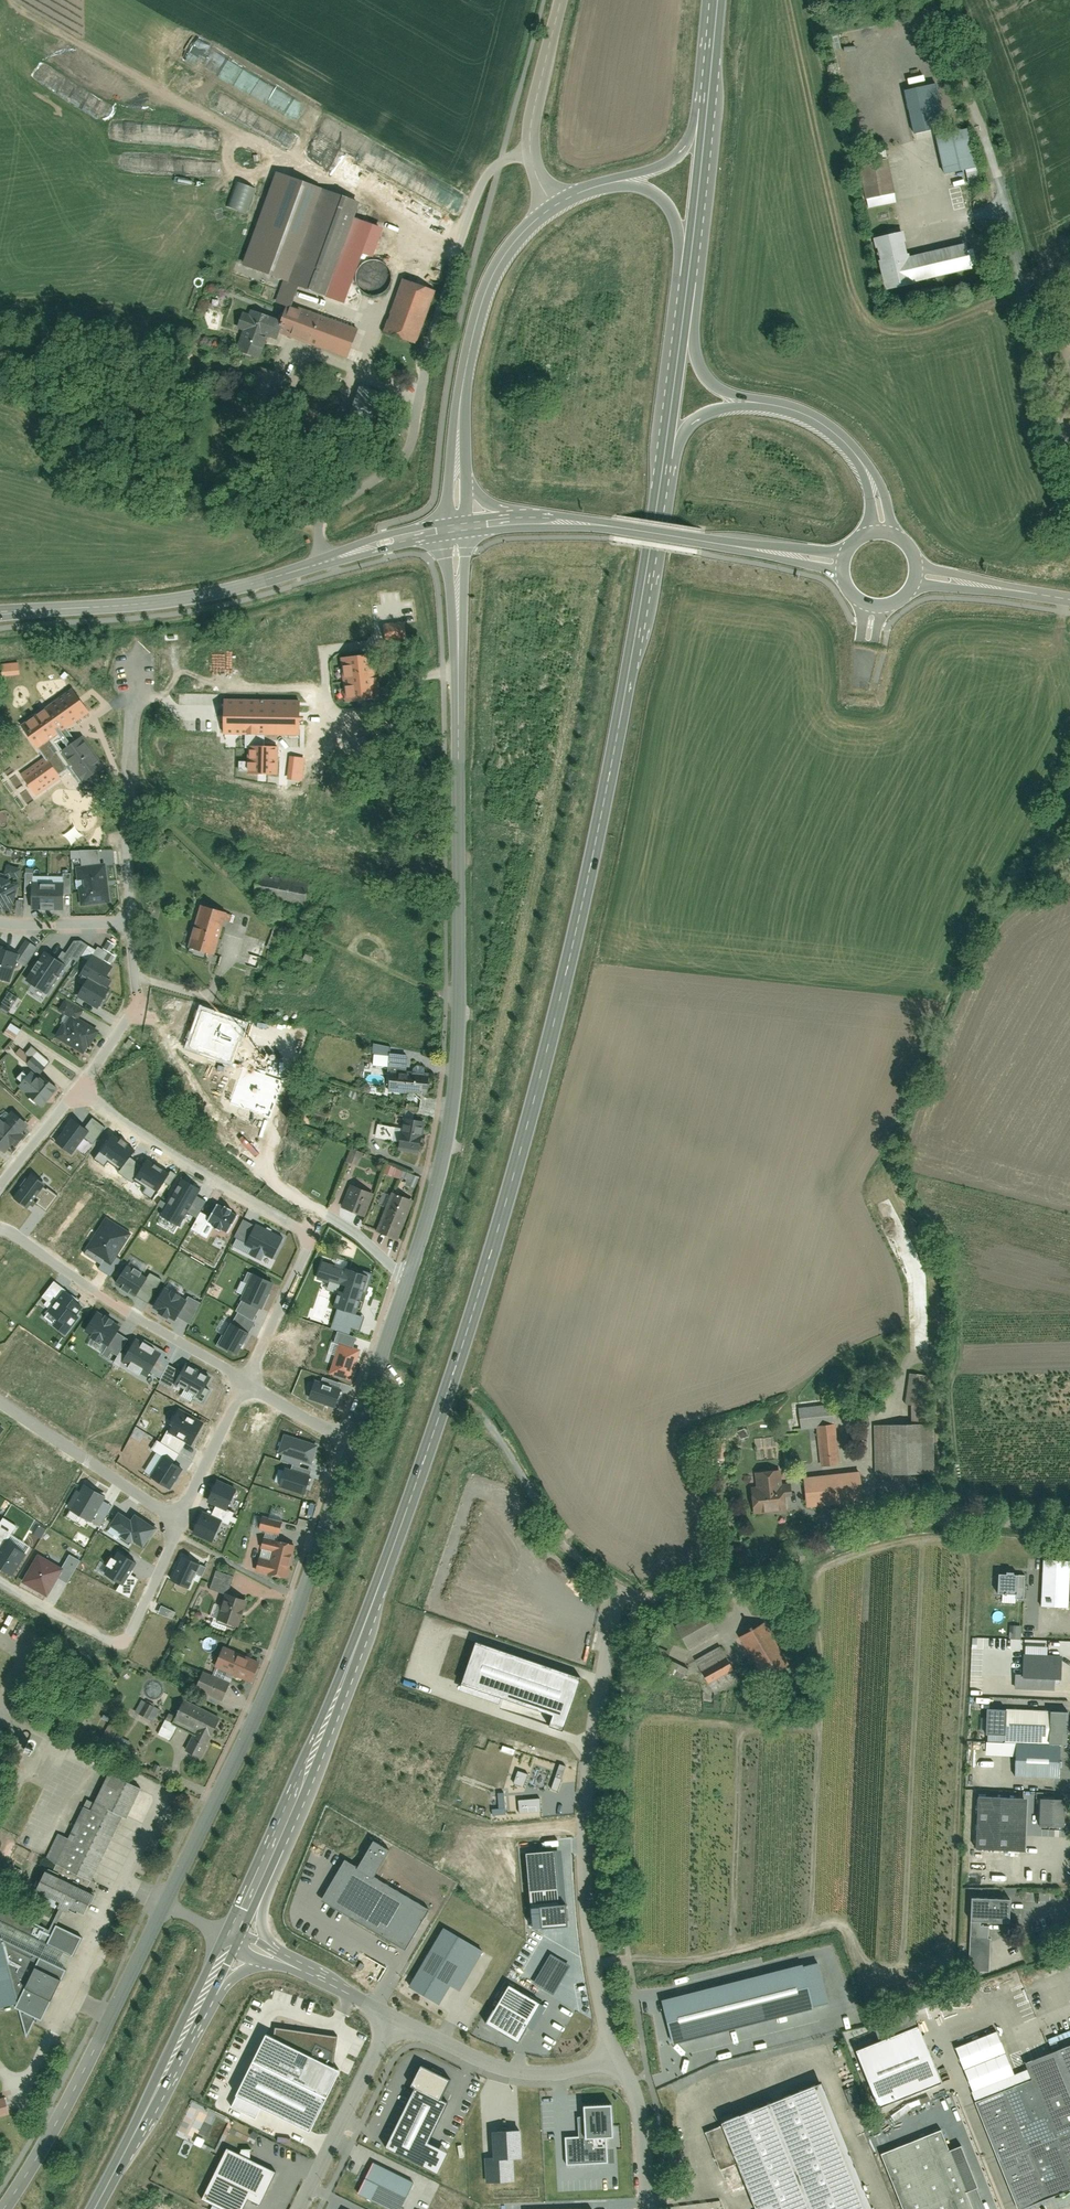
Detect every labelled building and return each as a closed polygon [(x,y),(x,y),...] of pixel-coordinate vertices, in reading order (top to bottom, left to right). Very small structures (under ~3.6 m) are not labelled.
[(936,81),(904,89),(915,134),(934,130),(936,136),(948,133),(936,81)] [(976,167),(967,129),(948,133),(936,136),(934,136),(944,174),(976,167)] [(866,200),(895,194),(887,156),(858,162),(866,200)] [(291,302),(297,284),(326,294),(358,196),(274,169),(242,266),(282,279),(275,302),(285,305),(283,311),(277,331),(350,354),(360,324),(291,302)] [(910,258),(905,232),(875,239),(886,292),(974,273),(968,246),(910,258)] [(333,293),(345,297),(360,252),(347,248),(333,293)] [(356,279),(359,285),(363,290),(369,292),(375,293),(381,291),(386,288),(389,283),(391,278),(391,272),(388,266),(384,262),(379,259),(374,258),(368,259),(362,262),(358,267),(356,273),(356,279)] [(437,290),(402,279),(384,332),(419,343),(437,290)] [(277,331),(283,311),(258,302),(255,310),(252,309),(250,315),(242,313),(237,328),(243,330),(237,351),(261,359),(269,335),(275,337),(277,331)] [(286,377),(259,367),(247,404),(273,413),(286,377)] [(390,376),(403,380),(405,371),(392,368),(390,376)] [(376,428),(385,392),(359,385),(350,421),(376,428)] [(385,623),(385,640),(407,639),(406,622),(385,623)] [(18,684),(45,666),(38,655),(11,673),(18,684)] [(346,701),(380,697),(375,655),(342,659),(346,701)] [(44,745),(90,712),(74,689),(28,722),(44,745)] [(227,697),(226,732),(299,736),(300,700),(227,697)] [(61,752),(82,782),(105,766),(83,736),(61,752)] [(248,746),(248,772),(278,772),(278,746),(248,746)] [(60,779),(47,760),(23,776),(36,796),(60,779)] [(81,868),(75,868),(80,907),(111,903),(106,865),(101,866),(99,852),(79,854),(81,868)] [(308,883),(258,874),(254,895),(304,904),(308,883)] [(13,914),(18,884),(0,880),(0,911),(13,914)] [(31,887),(31,913),(47,912),(47,886),(31,887)] [(47,886),(47,912),(63,912),(63,886),(47,886)] [(200,905),(190,945),(217,952),(227,911),(200,905)] [(9,985),(19,956),(0,949),(0,982),(9,985)] [(108,951),(104,959),(112,963),(117,956),(108,951)] [(66,968),(44,954),(26,983),(49,996),(66,968)] [(87,979),(77,996),(98,1009),(109,989),(102,985),(113,967),(92,955),(81,975),(87,979)] [(12,1006),(17,998),(10,993),(4,1000),(12,1006)] [(59,1038),(85,1052),(97,1030),(77,1019),(83,1009),(64,999),(58,1010),(70,1017),(59,1038)] [(201,1004),(184,1048),(233,1066),(249,1022),(201,1004)] [(11,1023),(4,1033),(14,1039),(21,1029),(11,1023)] [(388,1093),(428,1095),(430,1072),(407,1070),(408,1054),(391,1053),(388,1093)] [(271,1117),(283,1080),(242,1067),(230,1103),(271,1117)] [(18,1087),(41,1106),(57,1088),(41,1075),(39,1078),(31,1071),(18,1087)] [(29,1124),(13,1110),(4,1120),(0,1116),(0,1150),(3,1153),(29,1124)] [(72,1118),(55,1142),(71,1154),(83,1138),(92,1144),(104,1127),(92,1117),(84,1127),(72,1118)] [(419,1150),(425,1121),(405,1117),(399,1146),(419,1150)] [(118,1173),(131,1183),(134,1178),(143,1166),(130,1157),(134,1150),(113,1135),(99,1155),(120,1170),(118,1173)] [(352,1147),(346,1160),(359,1166),(364,1152),(352,1147)] [(153,1200),(169,1174),(147,1160),(143,1166),(134,1178),(147,1186),(142,1193),(153,1200)] [(386,1174),(405,1179),(408,1170),(389,1164),(386,1174)] [(30,1171),(12,1195),(28,1207),(35,1198),(38,1200),(36,1203),(48,1213),(62,1195),(30,1171)] [(186,1212),(197,1219),(201,1212),(207,1201),(198,1196),(201,1190),(182,1179),(167,1204),(161,1200),(158,1205),(164,1209),(160,1215),(178,1225),(186,1212)] [(341,1207),(366,1217),(375,1192),(350,1183),(341,1207)] [(377,1232),(396,1240),(412,1199),(393,1192),(377,1232)] [(221,1228),(227,1232),(237,1216),(230,1212),(231,1210),(225,1206),(223,1209),(216,1205),(209,1217),(201,1212),(197,1219),(191,1229),(200,1234),(208,1221),(215,1225),(214,1226),(220,1230),(221,1228)] [(131,1233),(105,1217),(86,1249),(104,1260),(99,1269),(110,1276),(121,1259),(116,1257),(131,1233)] [(273,1259),(284,1237),(256,1223),(255,1226),(244,1220),(235,1238),(246,1243),(244,1246),(251,1249),(249,1255),(261,1261),(264,1255),(273,1259)] [(345,1269),(345,1270),(323,1263),(319,1277),(347,1286),(344,1293),(340,1292),(335,1307),(354,1313),(367,1276),(345,1269)] [(127,1265),(116,1283),(147,1303),(162,1280),(150,1272),(146,1277),(127,1265)] [(261,1308),(273,1284),(248,1272),(243,1282),(249,1284),(242,1299),(261,1308)] [(164,1287),(151,1308),(174,1321),(176,1317),(189,1324),(201,1302),(189,1295),(186,1299),(164,1287)] [(79,1317),(85,1307),(63,1292),(49,1312),(58,1319),(54,1325),(69,1335),(81,1318),(79,1317)] [(351,1329),(359,1332),(363,1319),(339,1310),(332,1329),(349,1335),(351,1329)] [(85,1332),(109,1347),(121,1327),(97,1312),(85,1332)] [(237,1312),(218,1345),(236,1356),(255,1322),(237,1312)] [(137,1338),(122,1362),(149,1379),(164,1354),(137,1338)] [(361,1350),(339,1343),(329,1373),(351,1380),(361,1350)] [(200,1397),(211,1376),(187,1364),(176,1385),(200,1397)] [(341,1388),(315,1380),(309,1399),(336,1407),(341,1388)] [(832,1405),(798,1408),(800,1430),(817,1429),(820,1466),(840,1465),(836,1425),(834,1425),(832,1405)] [(179,1408),(161,1442),(181,1453),(186,1443),(192,1446),(204,1422),(179,1408)] [(877,1477),(928,1476),(927,1426),(876,1428),(877,1477)] [(312,1464),(318,1445),(284,1434),(278,1453),(312,1464)] [(163,1456),(149,1477),(170,1490),(183,1469),(163,1456)] [(310,1474),(286,1468),(281,1487),(304,1494),(310,1474)] [(781,1472),(755,1474),(756,1489),(751,1489),(753,1515),(787,1512),(786,1499),(793,1498),(792,1484),(782,1484),(781,1472)] [(863,1497),(860,1473),(803,1479),(806,1503),(863,1497)] [(207,1501),(227,1511),(238,1489),(217,1479),(207,1501)] [(85,1484),(70,1509),(100,1527),(112,1506),(104,1502),(106,1497),(85,1484)] [(142,1547),(155,1528),(134,1514),(130,1520),(119,1512),(108,1530),(130,1544),(132,1541),(142,1547)] [(192,1534),(211,1543),(222,1521),(203,1512),(192,1534)] [(259,1530),(280,1534),(283,1520),(262,1515),(259,1530)] [(263,1538),(256,1570),(288,1577),(295,1544),(263,1538)] [(26,1554),(5,1540),(0,1548),(0,1569),(12,1576),(26,1554)] [(117,1551),(104,1574),(121,1584),(117,1590),(130,1597),(140,1579),(130,1573),(136,1562),(117,1551)] [(38,1554),(22,1581),(46,1596),(57,1578),(66,1584),(80,1561),(69,1554),(61,1568),(38,1554)] [(183,1556),(171,1581),(190,1590),(202,1565),(183,1556)] [(1040,1607),(1068,1609),(1069,1573),(1069,1563),(1043,1561),(1040,1607)] [(1024,1601),(1025,1576),(1019,1576),(1018,1579),(1013,1579),(1013,1576),(1007,1575),(1007,1578),(999,1578),(998,1597),(1015,1597),(1015,1601),(1024,1601)] [(152,1604),(157,1591),(152,1589),(147,1603),(152,1604)] [(580,1597),(590,1606),(593,1602),(584,1593),(580,1597)] [(225,1594),(216,1620),(239,1628),(248,1601),(225,1594)] [(676,1624),(690,1649),(720,1633),(706,1608),(676,1624)] [(1010,1637),(1022,1638),(1022,1624),(1010,1624),(1010,1637)] [(785,1661),(763,1625),(739,1639),(761,1675),(785,1661)] [(549,1726),(563,1731),(581,1680),(476,1643),(462,1684),(553,1715),(549,1726)] [(225,1647),(216,1667),(250,1683),(259,1663),(225,1647)] [(739,1680),(722,1647),(695,1661),(712,1694),(739,1680)] [(1015,1676),(1014,1689),(1055,1691),(1056,1680),(1062,1681),(1063,1657),(1025,1655),(1024,1676),(1015,1676)] [(203,1672),(197,1687),(224,1698),(230,1684),(203,1672)] [(143,1699),(136,1711),(154,1721),(161,1709),(143,1699)] [(159,1734),(170,1739),(179,1722),(196,1730),(187,1749),(202,1757),(220,1718),(184,1701),(177,1716),(169,1712),(159,1734)] [(985,1741),(1016,1742),(1015,1776),(1058,1778),(1059,1744),(1067,1744),(1068,1711),(986,1708),(985,1741)] [(123,1755),(131,1741),(118,1734),(110,1748),(123,1755)] [(559,1764),(552,1788),(558,1790),(565,1766),(559,1764)] [(518,1770),(514,1783),(524,1786),(528,1773),(518,1770)] [(93,1892),(89,1890),(123,1818),(128,1821),(140,1795),(105,1778),(88,1814),(81,1811),(51,1872),(46,1870),(33,1897),(79,1920),(93,1892)] [(498,1808),(493,1809),(493,1815),(506,1814),(504,1792),(497,1793),(498,1808)] [(539,1798),(518,1800),(520,1813),(541,1811),(539,1798)] [(1027,1802),(978,1798),(974,1850),(1023,1854),(1027,1802)] [(1040,1802),(1039,1827),(1064,1828),(1065,1803),(1040,1802)] [(405,1950),(429,1910),(375,1878),(390,1852),(373,1842),(357,1868),(345,1861),(321,1901),(405,1950)] [(526,1853),(533,1928),(567,1924),(565,1903),(559,1903),(554,1850),(526,1853)] [(1008,1902),(971,1902),(971,1924),(981,1924),(1008,1925),(1008,1902)] [(25,2039),(35,2020),(40,2022),(71,1955),(47,1945),(54,1931),(0,1907),(0,1929),(2,1938),(25,2039)] [(968,1972),(990,1973),(992,1939),(989,1939),(990,1928),(981,1928),(981,1924),(971,1924),(968,1972)] [(443,1931),(411,1986),(438,2002),(449,1984),(460,1990),(481,1953),(443,1931)] [(803,1962),(661,1995),(673,2044),(813,2007),(803,1962)] [(510,1985),(487,2022),(517,2040),(539,2003),(510,1985)] [(265,2035),(236,2095),(311,2131),(340,2071),(333,2068),(338,2036),(275,2028),(273,2038),(265,2035)] [(920,2030),(857,2054),(879,2111),(942,2087),(920,2030)] [(959,2054),(1022,2207),(1069,2189),(1069,2045),(1053,2052),(1028,2062),(1032,2072),(1014,2079),(998,2038),(959,2054)] [(385,2148),(438,2174),(448,2153),(429,2144),(450,2103),(440,2099),(449,2081),(421,2067),(412,2086),(415,2087),(385,2148)] [(724,2129),(755,2208),(861,2208),(816,2093),(724,2129)] [(11,2114),(7,2098),(0,2100),(0,2117),(11,2114)] [(565,2135),(566,2163),(607,2161),(605,2136),(614,2136),(613,2104),(585,2105),(586,2134),(565,2135)] [(523,2163),(522,2135),(494,2136),(495,2161),(485,2161),(486,2186),(514,2185),(513,2164),(523,2163)] [(883,2157),(904,2208),(968,2208),(962,2195),(974,2191),(958,2149),(946,2154),(938,2135),(883,2157)] [(195,2144),(202,2146),(204,2139),(197,2137),(195,2144)] [(202,2203),(214,2208),(244,2208),(247,2202),(259,2208),(274,2175),(226,2153),(202,2203)] [(371,2165),(358,2195),(390,2208),(401,2208),(412,2183),(371,2165)]
